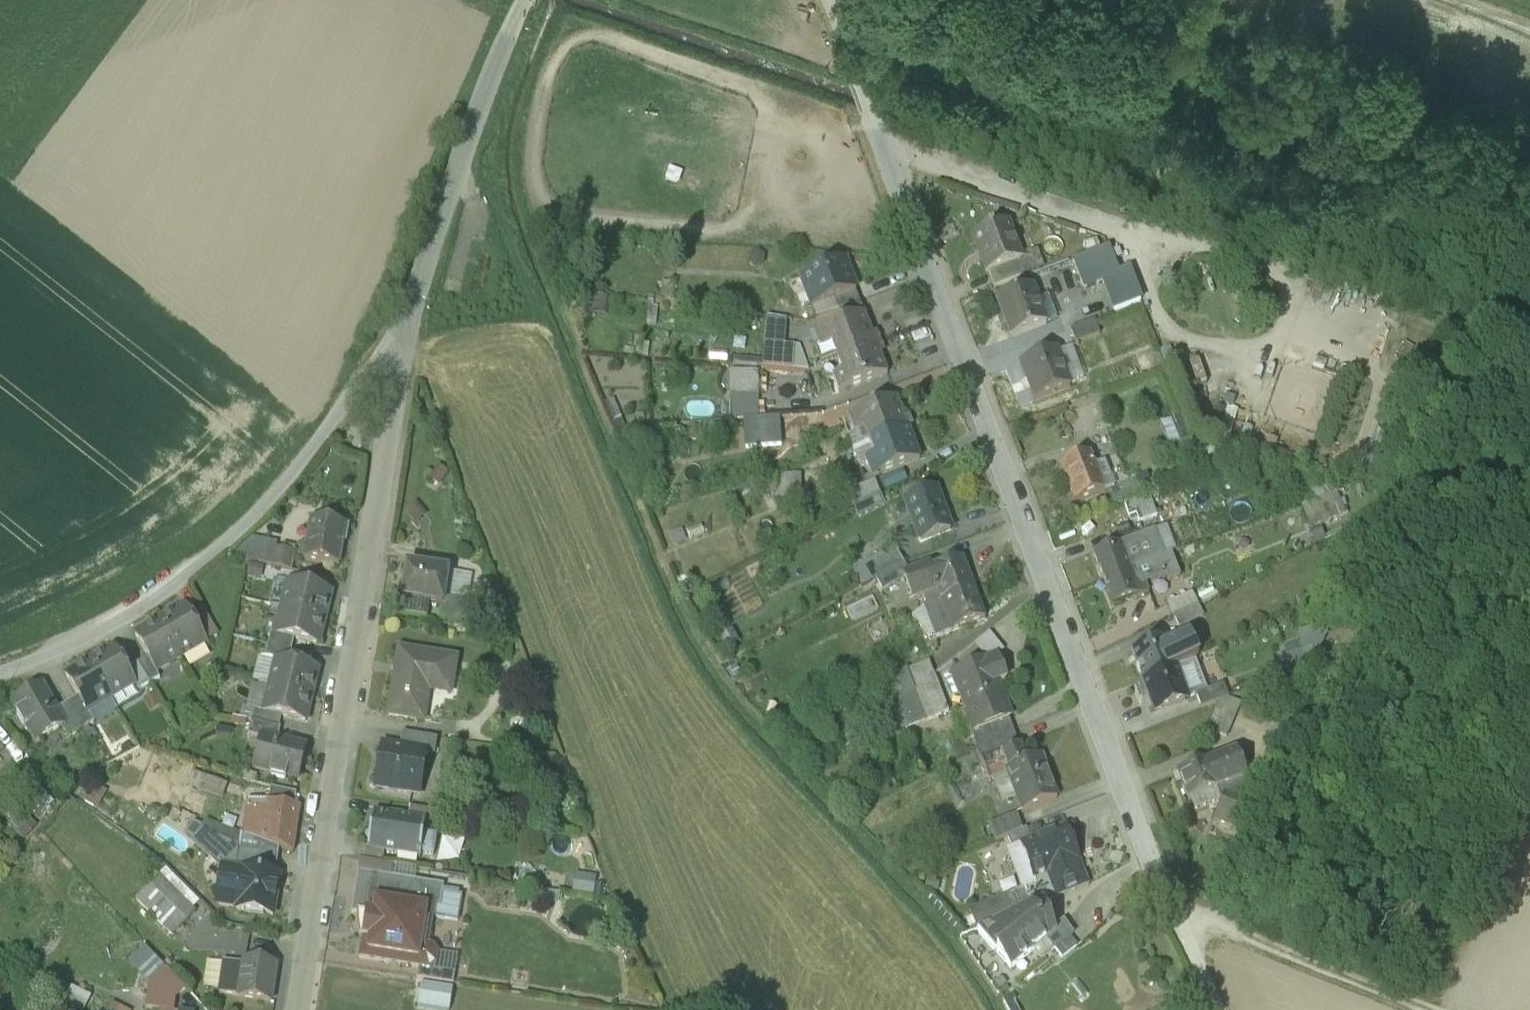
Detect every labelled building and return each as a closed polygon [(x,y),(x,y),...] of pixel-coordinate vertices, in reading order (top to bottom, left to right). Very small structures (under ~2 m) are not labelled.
[(1007,225),(973,238),(987,276),(990,275),(1020,263),(1022,263),(1007,225)] [(1110,252),(1074,265),(1084,291),(1104,284),(1113,309),(1140,299),(1130,274),(1121,277),(1110,252)] [(757,253),(749,257),(749,266),(756,271),(764,266),(764,257),(757,253)] [(1035,258),(1022,263),(1020,263),(1026,278),(1041,272),(1035,258)] [(1020,263),(990,275),(995,289),(1026,278),(1020,263)] [(812,310),(855,294),(844,264),(801,280),(807,296),(812,310)] [(1032,288),(999,301),(1011,334),(1045,321),(1032,288)] [(586,312),(602,314),(606,295),(590,293),(586,312)] [(859,305),(855,294),(812,310),(816,321),(841,312),(859,305)] [(812,310),(807,296),(796,300),(800,310),(812,310)] [(864,317),(859,305),(841,312),(845,324),(864,317)] [(866,316),(864,317),(845,324),(820,334),(825,349),(826,351),(834,349),(839,361),(878,347),(866,316)] [(764,317),(764,343),(785,344),(785,318),(764,317)] [(1077,345),(1103,335),(1097,322),(1071,332),(1077,345)] [(772,369),(808,373),(800,350),(774,347),(772,369)] [(889,377),(878,347),(839,361),(843,374),(836,377),(842,394),(889,377)] [(1059,353),(1072,388),(1083,384),(1070,348),(1059,353)] [(826,366),(839,361),(834,349),(826,351),(825,349),(820,352),(826,366)] [(1058,350),(1023,363),(1037,401),(1072,388),(1059,353),(1058,350)] [(729,420),(761,419),(760,375),(745,375),(745,399),(729,400),(729,420)] [(906,433),(895,404),(850,421),(855,433),(855,435),(865,432),(870,446),(906,433)] [(747,449),(782,446),(780,419),(746,422),(747,449)] [(853,453),(870,446),(865,432),(855,435),(855,433),(846,436),(853,453)] [(918,463),(906,433),(870,446),(876,461),(867,465),(872,481),(918,463)] [(870,446),(853,453),(859,468),(867,465),(876,461),(870,446)] [(1094,455),(1064,467),(1077,501),(1107,490),(1102,478),(1106,476),(1101,464),(1097,465),(1094,455)] [(1108,462),(1101,464),(1106,476),(1113,474),(1108,462)] [(438,467),(429,480),(439,488),(449,474),(438,467)] [(788,499),(803,499),(803,478),(787,478),(788,499)] [(1106,495),(1112,510),(1149,495),(1144,482),(1139,483),(1106,495)] [(858,506),(879,496),(873,483),(852,493),(858,506)] [(1321,488),(1310,493),(1313,501),(1325,497),(1321,488)] [(951,535),(936,492),(906,502),(921,545),(951,535)] [(1335,496),(1302,508),(1310,532),(1344,520),(1335,496)] [(1141,525),(1158,519),(1150,498),(1126,507),(1130,519),(1137,516),(1141,525)] [(416,503),(406,512),(417,525),(427,516),(416,503)] [(305,562),(338,568),(342,546),(344,546),(347,528),(312,522),(305,562)] [(1154,546),(1160,544),(1155,532),(1149,534),(1154,546)] [(1149,534),(1120,545),(1130,572),(1165,558),(1160,544),(1154,546),(1149,534)] [(239,560),(290,572),(295,549),(283,547),(282,551),(276,550),(277,545),(256,540),(240,553),(239,560)] [(1093,556),(1103,582),(1130,572),(1120,545),(1093,556)] [(868,567),(876,582),(904,567),(896,552),(868,567)] [(1130,572),(1139,597),(1158,591),(1151,574),(1175,565),(1171,556),(1165,558),(1130,572)] [(934,574),(932,574),(943,603),(971,593),(960,564),(934,574)] [(448,572),(410,567),(405,599),(430,603),(443,605),(448,572)] [(908,579),(910,578),(904,567),(876,582),(883,594),(908,581),(908,579)] [(932,574),(934,574),(932,570),(910,578),(908,579),(908,581),(916,602),(918,600),(919,602),(923,600),(927,609),(943,603),(932,574)] [(468,576),(448,572),(443,605),(441,619),(461,622),(468,576)] [(1130,572),(1103,582),(1112,607),(1139,597),(1130,572)] [(300,587),(324,594),(326,581),(303,576),(300,587)] [(300,587),(288,584),(282,610),(325,621),(331,595),(324,594),(300,587)] [(982,623),(971,593),(943,603),(955,634),(982,623)] [(1167,607),(1173,619),(1197,607),(1191,595),(1167,607)] [(430,603),(405,599),(402,598),(400,614),(427,618),(430,603)] [(871,598),(848,609),(853,619),(876,609),(871,598)] [(955,634),(943,603),(927,609),(912,622),(929,642),(938,639),(939,641),(955,634)] [(1197,607),(1173,619),(1179,632),(1204,620),(1197,607)] [(185,608),(159,623),(180,659),(206,645),(206,643),(191,617),(185,608)] [(318,647),(325,621),(282,610),(275,637),(294,641),(318,647)] [(201,611),(191,617),(206,643),(217,638),(201,611)] [(180,659),(159,623),(135,637),(148,659),(156,673),(180,659)] [(294,641),(275,637),(271,635),(268,647),(291,653),(294,641)] [(1190,640),(1170,650),(1177,671),(1194,662),(1198,660),(1190,640)] [(1132,655),(1143,684),(1178,671),(1177,671),(1170,650),(1166,641),(1132,655)] [(289,665),(291,653),(268,647),(265,659),(276,662),(289,665)] [(114,650),(90,664),(111,699),(135,686),(127,671),(114,650)] [(455,661),(398,651),(386,718),(424,725),(430,686),(451,690),(455,661)] [(996,657),(955,672),(977,732),(978,734),(1008,723),(994,682),(1004,679),(996,657)] [(160,680),(156,673),(148,659),(137,665),(150,686),(160,680)] [(892,711),(917,690),(934,676),(929,661),(912,675),(903,679),(901,677),(882,692),(892,711)] [(289,665),(276,662),(270,688),(312,698),(318,672),(289,665)] [(1189,701),(1190,702),(1197,699),(1197,698),(1207,694),(1194,662),(1177,671),(1178,671),(1185,689),(1179,691),(1183,703),(1189,701)] [(111,699),(90,664),(65,678),(78,699),(87,714),(88,713),(111,699)] [(150,686),(137,665),(127,671),(135,686),(139,692),(150,686)] [(1178,671),(1143,684),(1155,716),(1190,703),(1190,702),(1189,701),(1183,703),(1179,691),(1185,689),(1178,671)] [(947,713),(934,676),(917,690),(928,720),(947,713)] [(65,727),(56,712),(41,687),(14,703),(19,714),(16,715),(24,730),(28,728),(37,743),(64,728),(65,727)] [(1223,687),(1207,694),(1197,698),(1197,699),(1201,711),(1220,704),(1228,701),(1223,687)] [(305,724),(312,698),(270,688),(264,715),(282,719),(305,724)] [(87,714),(78,699),(68,705),(83,731),(94,724),(88,713),(87,714)] [(1228,701),(1220,704),(1208,733),(1225,741),(1240,707),(1228,701)] [(68,705),(56,712),(65,727),(64,728),(70,739),(83,731),(68,705)] [(282,719),(264,715),(254,713),(252,724),(279,730),(282,719)] [(1012,732),(1008,723),(978,734),(977,732),(973,734),(979,749),(1012,732)] [(261,740),(278,744),(281,731),(279,730),(252,724),(248,739),(261,741),(261,740)] [(1017,748),(1012,732),(979,749),(982,760),(1017,748)] [(402,735),(400,751),(420,754),(425,760),(429,757),(435,758),(437,741),(402,735)] [(278,744),(261,740),(261,741),(253,771),(270,775),(270,779),(286,783),(287,779),(298,782),(305,751),(278,744)] [(412,795),(414,796),(417,776),(422,772),(425,760),(420,754),(400,751),(384,748),(377,790),(393,792),(393,794),(411,797),(412,795)] [(1024,766),(1017,748),(982,760),(988,776),(1004,771),(1021,818),(1054,806),(1037,761),(1024,766)] [(1177,777),(1187,806),(1191,804),(1216,795),(1247,783),(1235,754),(1177,777)] [(193,773),(188,786),(223,799),(228,786),(193,773)] [(1263,790),(1247,783),(1216,795),(1221,806),(1214,826),(1244,838),(1263,790)] [(268,806),(295,809),(296,795),(270,791),(268,806)] [(1221,806),(1216,795),(1191,804),(1195,816),(1221,806)] [(280,851),(293,856),(300,810),(295,809),(268,806),(267,812),(247,808),(243,836),(280,851)] [(410,809),(408,821),(426,824),(431,825),(434,813),(410,809)] [(424,834),(426,824),(408,821),(373,816),(370,834),(366,837),(366,841),(369,844),(368,851),(384,854),(387,857),(392,858),(395,855),(420,860),(421,855),(424,834)] [(997,843),(1023,831),(1016,817),(991,829),(997,843)] [(236,873),(276,878),(280,851),(243,836),(207,824),(202,834),(239,850),(236,873)] [(1072,831),(1024,849),(1037,884),(1045,906),(1093,886),(1072,831)] [(223,870),(236,873),(239,850),(202,834),(195,846),(223,870)] [(437,836),(424,834),(421,855),(434,858),(437,836)] [(383,866),(384,854),(368,851),(362,850),(360,862),(383,866)] [(358,874),(391,879),(393,867),(383,866),(360,862),(358,874)] [(237,912),(273,918),(279,878),(276,878),(236,873),(223,870),(218,903),(220,908),(237,911),(237,912)] [(414,880),(431,883),(433,874),(416,871),(414,880)] [(391,879),(358,874),(352,915),(367,918),(361,959),(418,968),(428,970),(435,965),(437,956),(432,949),(421,947),(424,930),(430,930),(432,919),(458,922),(462,898),(442,895),(444,888),(391,879)] [(597,878),(575,875),(572,894),(593,897),(597,878)] [(135,900),(172,938),(195,915),(159,879),(135,900)] [(1045,906),(1037,884),(987,910),(995,927),(997,925),(1045,906)] [(521,893),(510,892),(508,910),(519,911),(521,893)] [(1055,932),(1045,906),(997,925),(1007,950),(998,956),(1010,975),(1044,946),(1057,936),(1055,932)] [(1064,929),(1055,932),(1057,936),(1044,946),(1052,955),(1071,938),(1064,929)] [(239,999),(270,1005),(276,967),(244,962),(239,999)] [(428,970),(418,968),(417,980),(454,986),(455,974),(428,970)] [(148,1009),(175,1009),(176,1001),(186,990),(167,971),(150,987),(146,1009),(148,1009)] [(62,1005),(75,1009),(85,1009),(90,997),(69,988),(62,1005)]
